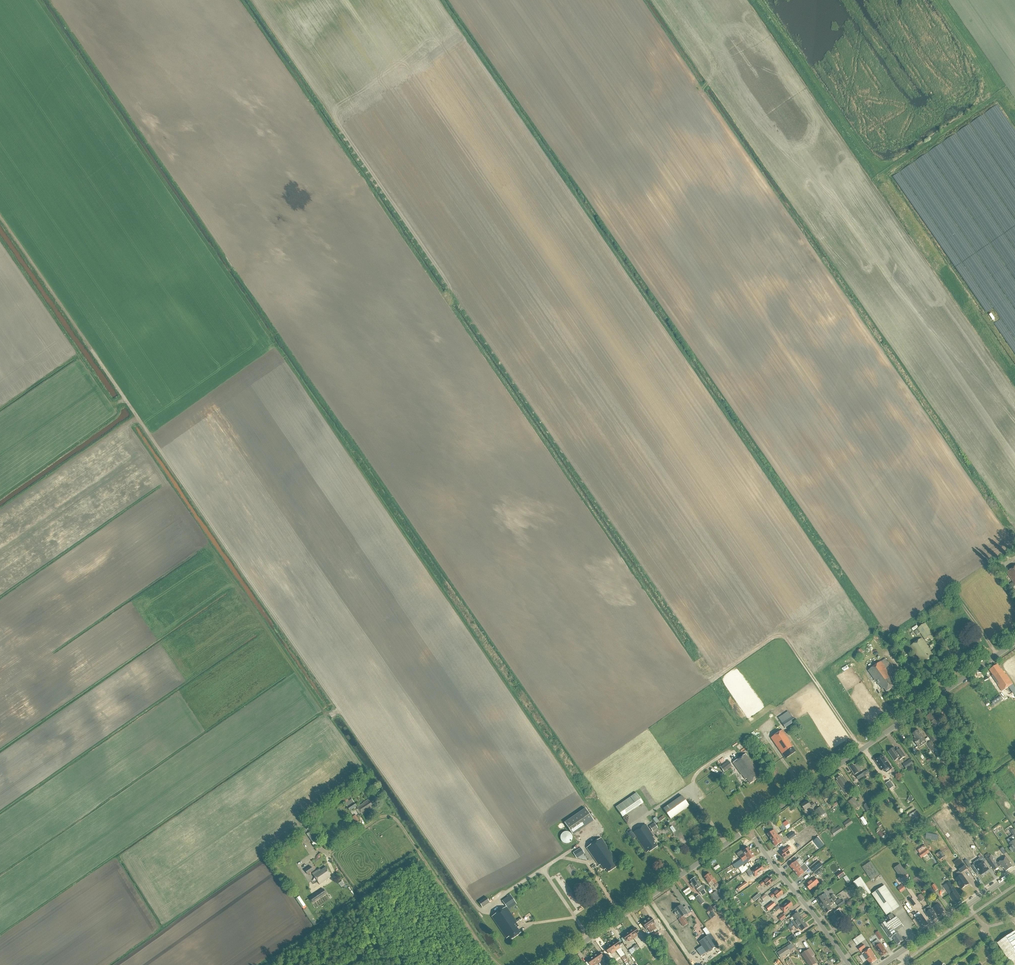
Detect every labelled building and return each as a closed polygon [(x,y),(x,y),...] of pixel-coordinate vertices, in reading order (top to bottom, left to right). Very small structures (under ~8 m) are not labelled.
[(1007,573),(1014,584),(1014,567),(1007,573)] [(933,635),(926,624),(918,629),(926,640),(933,635)] [(923,639),(911,647),(924,666),(935,658),(932,655),(933,655),(930,651),(930,650),(923,639)] [(865,655),(861,649),(857,651),(861,658),(865,655)] [(894,671),(886,659),(869,671),(879,686),(880,685),(883,690),(884,689),(887,692),(895,686),(893,684),(896,682),(890,674),(894,671)] [(990,670),(993,675),(991,676),(998,685),(1002,692),(1003,692),(1009,687),(1010,689),(1014,696),(1014,687),(1013,684),(1007,675),(1006,676),(1001,669),(1001,670),(998,665),(990,670)] [(1003,700),(1001,697),(992,703),(994,706),(1003,700)] [(941,717),(942,719),(945,717),(944,715),(947,713),(946,711),(948,711),(945,708),(943,709),(942,706),(937,709),(942,717),(941,717)] [(788,711),(778,718),(782,724),(792,717),(788,711)] [(929,715),(932,720),(931,720),(934,724),(937,721),(938,722),(939,722),(935,716),(932,713),(929,715)] [(792,717),(782,724),(785,728),(795,721),(792,717)] [(783,730),(771,738),(785,759),(796,752),(792,747),(793,746),(790,742),(791,742),(783,730)] [(919,730),(913,734),(916,739),(914,740),(918,746),(919,748),(927,743),(926,741),(919,730)] [(932,733),(927,737),(933,745),(938,741),(932,733)] [(927,746),(933,753),(937,750),(932,743),(927,746)] [(902,750),(899,752),(897,752),(895,748),(888,752),(892,757),(895,762),(898,759),(900,761),(906,757),(902,750)] [(745,753),(746,754),(733,763),(742,776),(742,775),(745,780),(746,779),(750,784),(761,776),(747,756),(750,754),(748,751),(745,753)] [(876,761),(880,767),(879,767),(882,771),(885,769),(887,772),(893,769),(890,765),(889,766),(883,756),(876,761)] [(904,765),(906,770),(914,764),(911,760),(904,765)] [(729,761),(720,767),(724,773),(733,766),(729,761)] [(853,765),(850,767),(859,780),(864,776),(861,771),(863,770),(861,767),(862,766),(861,764),(859,765),(858,763),(856,765),(854,766),(853,765)] [(944,774),(939,777),(951,794),(956,791),(944,774)] [(837,781),(843,790),(842,790),(845,795),(850,792),(847,787),(849,786),(843,777),(842,778),(841,776),(837,779),(838,781),(837,781)] [(871,784),(866,776),(860,780),(865,787),(871,784)] [(892,780),(887,783),(891,789),(896,786),(892,780)] [(822,798),(826,804),(828,806),(831,804),(829,802),(839,795),(835,789),(822,798)] [(631,797),(638,806),(642,803),(635,794),(631,797)] [(663,809),(670,820),(689,806),(681,796),(663,809)] [(615,808),(621,818),(638,806),(631,797),(615,808)] [(860,806),(854,798),(849,801),(855,810),(860,806)] [(352,799),(345,804),(350,811),(357,807),(352,799)] [(360,812),(362,815),(372,808),(371,807),(373,806),(369,800),(364,803),(364,804),(357,808),(359,811),(358,812),(359,813),(360,812)] [(811,806),(812,808),(816,806),(814,803),(811,805),(808,801),(801,805),(805,811),(811,806)] [(820,817),(825,813),(821,807),(815,811),(820,817)] [(585,808),(564,821),(572,834),(593,820),(585,808)] [(906,816),(910,820),(917,815),(913,810),(906,816)] [(360,820),(355,813),(352,815),(357,822),(360,820)] [(850,819),(843,824),(847,828),(853,823),(850,819)] [(632,840),(636,837),(646,852),(648,851),(649,852),(657,846),(654,841),(655,841),(653,837),(654,836),(645,824),(633,833),(632,831),(627,834),(632,840)] [(649,827),(653,832),(658,829),(654,824),(649,827)] [(995,834),(1000,831),(995,824),(991,827),(995,834)] [(840,826),(832,832),(835,837),(843,831),(840,826)] [(311,842),(317,838),(311,829),(305,832),(311,842)] [(767,835),(771,840),(778,836),(774,830),(767,835)] [(566,832),(564,832),(562,834),(560,836),(560,838),(560,841),(562,843),(564,844),(567,844),(569,843),(571,842),(572,839),(572,837),(571,834),(569,833),(566,832)] [(771,840),(775,846),(782,842),(778,836),(771,840)] [(604,870),(606,869),(608,873),(617,867),(614,863),(617,861),(601,838),(587,848),(599,865),(600,865),(604,870)] [(813,842),(820,849),(824,846),(818,838),(813,842)] [(780,853),(784,858),(790,854),(788,851),(791,848),(789,846),(785,848),(786,849),(780,853)] [(739,857),(741,859),(751,852),(748,848),(742,852),(744,854),(739,857)] [(929,853),(926,848),(918,854),(921,859),(929,853)] [(741,859),(743,862),(747,859),(749,861),(754,857),(751,852),(741,859)] [(972,866),(973,869),(976,867),(982,875),(989,871),(983,863),(986,861),(982,857),(981,855),(979,856),(980,858),(973,863),(974,864),(972,866)] [(1006,872),(1012,867),(1010,864),(1011,863),(1006,857),(999,863),(996,864),(993,859),(994,859),(991,855),(987,858),(995,870),(999,868),(1001,866),(1003,869),(1004,868),(1006,872)] [(797,861),(790,866),(795,872),(801,867),(797,861)] [(810,868),(814,872),(822,865),(819,861),(810,868)] [(862,867),(871,880),(879,874),(870,862),(862,867)] [(744,867),(742,864),(738,867),(742,873),(748,868),(746,865),(744,867)] [(801,867),(795,872),(799,878),(806,872),(809,869),(805,864),(801,867)] [(894,868),(901,879),(908,875),(900,864),(894,868)] [(956,878),(955,879),(959,885),(959,886),(960,888),(961,888),(962,889),(969,884),(962,874),(961,875),(960,874),(967,869),(963,864),(958,868),(960,871),(955,874),(955,876),(956,878)] [(754,868),(751,871),(755,877),(759,874),(758,874),(764,870),(760,865),(755,869),(754,868)] [(304,870),(308,875),(314,871),(310,866),(304,870)] [(326,867),(321,870),(320,868),(313,873),(320,884),(331,877),(329,875),(331,874),(326,867)] [(842,871),(837,875),(840,879),(845,875),(842,871)] [(709,883),(712,881),(714,883),(714,884),(717,882),(714,879),(714,880),(710,874),(704,877),(709,883)] [(699,893),(705,889),(703,885),(701,886),(695,877),(690,881),(692,883),(690,884),(693,889),(695,888),(699,893)] [(765,884),(767,887),(773,882),(769,877),(763,882),(763,881),(760,884),(762,886),(765,884)] [(812,881),(806,886),(810,891),(816,886),(820,883),(815,877),(811,880),(812,881)] [(854,882),(862,895),(869,890),(861,878),(854,882)] [(961,899),(953,887),(950,882),(946,884),(950,890),(952,894),(950,895),(955,903),(956,902),(957,904),(961,901),(960,900),(961,899)] [(737,888),(740,892),(748,887),(745,883),(737,888)] [(688,886),(681,890),(684,894),(690,891),(688,886)] [(872,895),(886,915),(899,907),(885,886),(872,895)] [(938,899),(933,892),(929,886),(927,888),(935,901),(938,899)] [(327,894),(324,888),(310,898),(314,903),(327,894)] [(775,896),(777,899),(783,894),(779,889),(773,894),(773,893),(770,896),(772,898),(775,896)] [(712,893),(717,900),(721,898),(716,891),(712,893)] [(509,937),(511,940),(521,933),(517,928),(519,927),(516,923),(522,919),(521,918),(516,921),(508,909),(517,904),(511,895),(502,900),(506,907),(492,917),(507,938),(509,937)] [(816,899),(821,907),(829,901),(826,897),(824,898),(822,895),(816,899)] [(314,919),(298,897),(295,900),(314,926),(315,925),(312,920),(314,919)] [(490,902),(486,897),(479,902),(483,908),(490,902)] [(697,899),(702,907),(705,904),(700,897),(697,899)] [(780,907),(785,913),(788,910),(787,910),(793,905),(789,901),(783,906),(783,905),(780,907)] [(821,907),(827,914),(832,910),(830,907),(832,905),(829,901),(821,907)] [(776,905),(773,902),(765,908),(768,911),(776,905)] [(939,914),(940,916),(944,914),(943,912),(944,911),(939,904),(933,908),(938,915),(939,914)] [(681,905),(674,910),(676,912),(675,913),(675,914),(676,916),(677,916),(678,915),(680,918),(683,916),(684,917),(691,913),(687,907),(684,909),(683,909),(681,905)] [(930,918),(933,921),(937,918),(934,914),(935,913),(930,906),(924,910),(929,918),(930,918)] [(844,916),(843,915),(839,910),(835,913),(836,915),(832,918),(836,925),(842,921),(840,919),(844,916)] [(794,925),(803,920),(798,913),(792,916),(794,920),(792,921),(794,925)] [(888,926),(891,930),(887,933),(891,939),(893,937),(898,945),(904,941),(896,931),(903,926),(897,917),(895,918),(892,914),(889,917),(887,918),(889,920),(890,919),(892,921),(887,924),(889,926),(888,926)] [(915,919),(922,929),(927,925),(926,924),(928,923),(922,914),(915,919)] [(622,922),(627,927),(632,922),(627,917),(622,922)] [(646,920),(653,931),(656,929),(653,924),(655,923),(651,917),(646,920)] [(647,928),(650,933),(653,931),(646,920),(642,924),(646,929),(647,928)] [(800,928),(802,931),(808,927),(803,920),(794,925),(797,930),(800,928)] [(629,932),(634,939),(638,936),(636,934),(639,932),(635,928),(629,932)] [(997,943),(1012,964),(1014,964),(1014,932),(1014,931),(997,943)] [(628,940),(629,942),(634,939),(629,932),(623,937),(626,941),(628,940)] [(854,937),(858,943),(864,938),(860,933),(854,937)] [(703,939),(699,942),(704,948),(707,952),(710,950),(718,945),(710,934),(707,936),(703,939)] [(611,945),(616,951),(620,948),(619,946),(621,945),(618,940),(611,945)] [(878,940),(873,944),(875,947),(875,948),(878,952),(879,952),(882,957),(886,954),(886,953),(887,952),(881,943),(881,944),(878,940)] [(861,951),(863,954),(867,960),(870,964),(877,960),(874,956),(875,956),(870,949),(865,953),(862,950),(866,948),(864,944),(858,948),(861,951)] [(610,952),(612,954),(616,951),(611,945),(605,949),(608,954),(610,952)] [(787,947),(777,953),(780,958),(790,952),(787,947)] [(704,948),(698,952),(701,956),(707,952),(704,948)] [(801,954),(809,964),(815,964),(816,964),(812,957),(814,955),(810,948),(801,954)] [(593,957),(598,963),(602,960),(601,958),(603,957),(600,953),(593,957)] [(593,964),(595,964),(598,963),(593,957),(587,961),(590,964),(591,964),(592,964),(593,964)]
